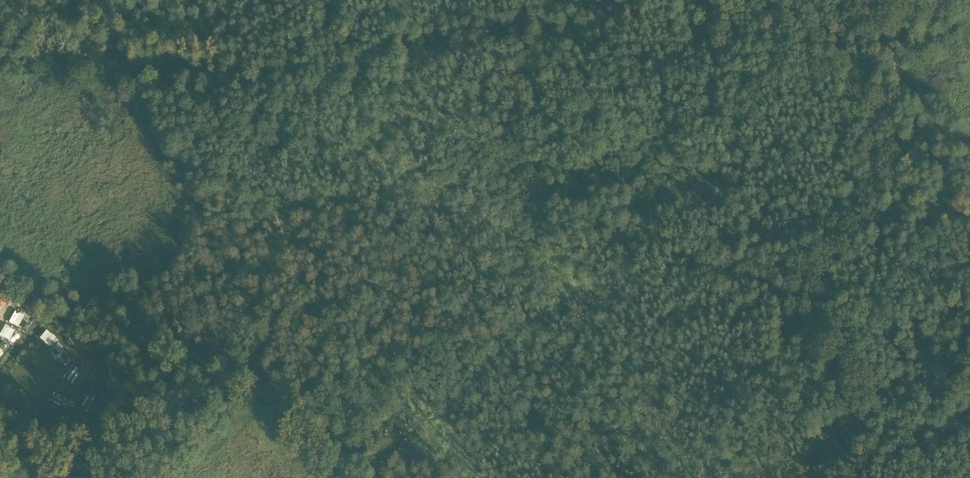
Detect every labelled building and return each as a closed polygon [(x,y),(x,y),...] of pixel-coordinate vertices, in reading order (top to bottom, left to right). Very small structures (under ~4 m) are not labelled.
[(18,327),(25,315),(15,310),(9,321),(18,327)] [(0,334),(10,339),(15,329),(5,324),(0,334)] [(47,330),(41,337),(58,353),(65,346),(47,330)]
